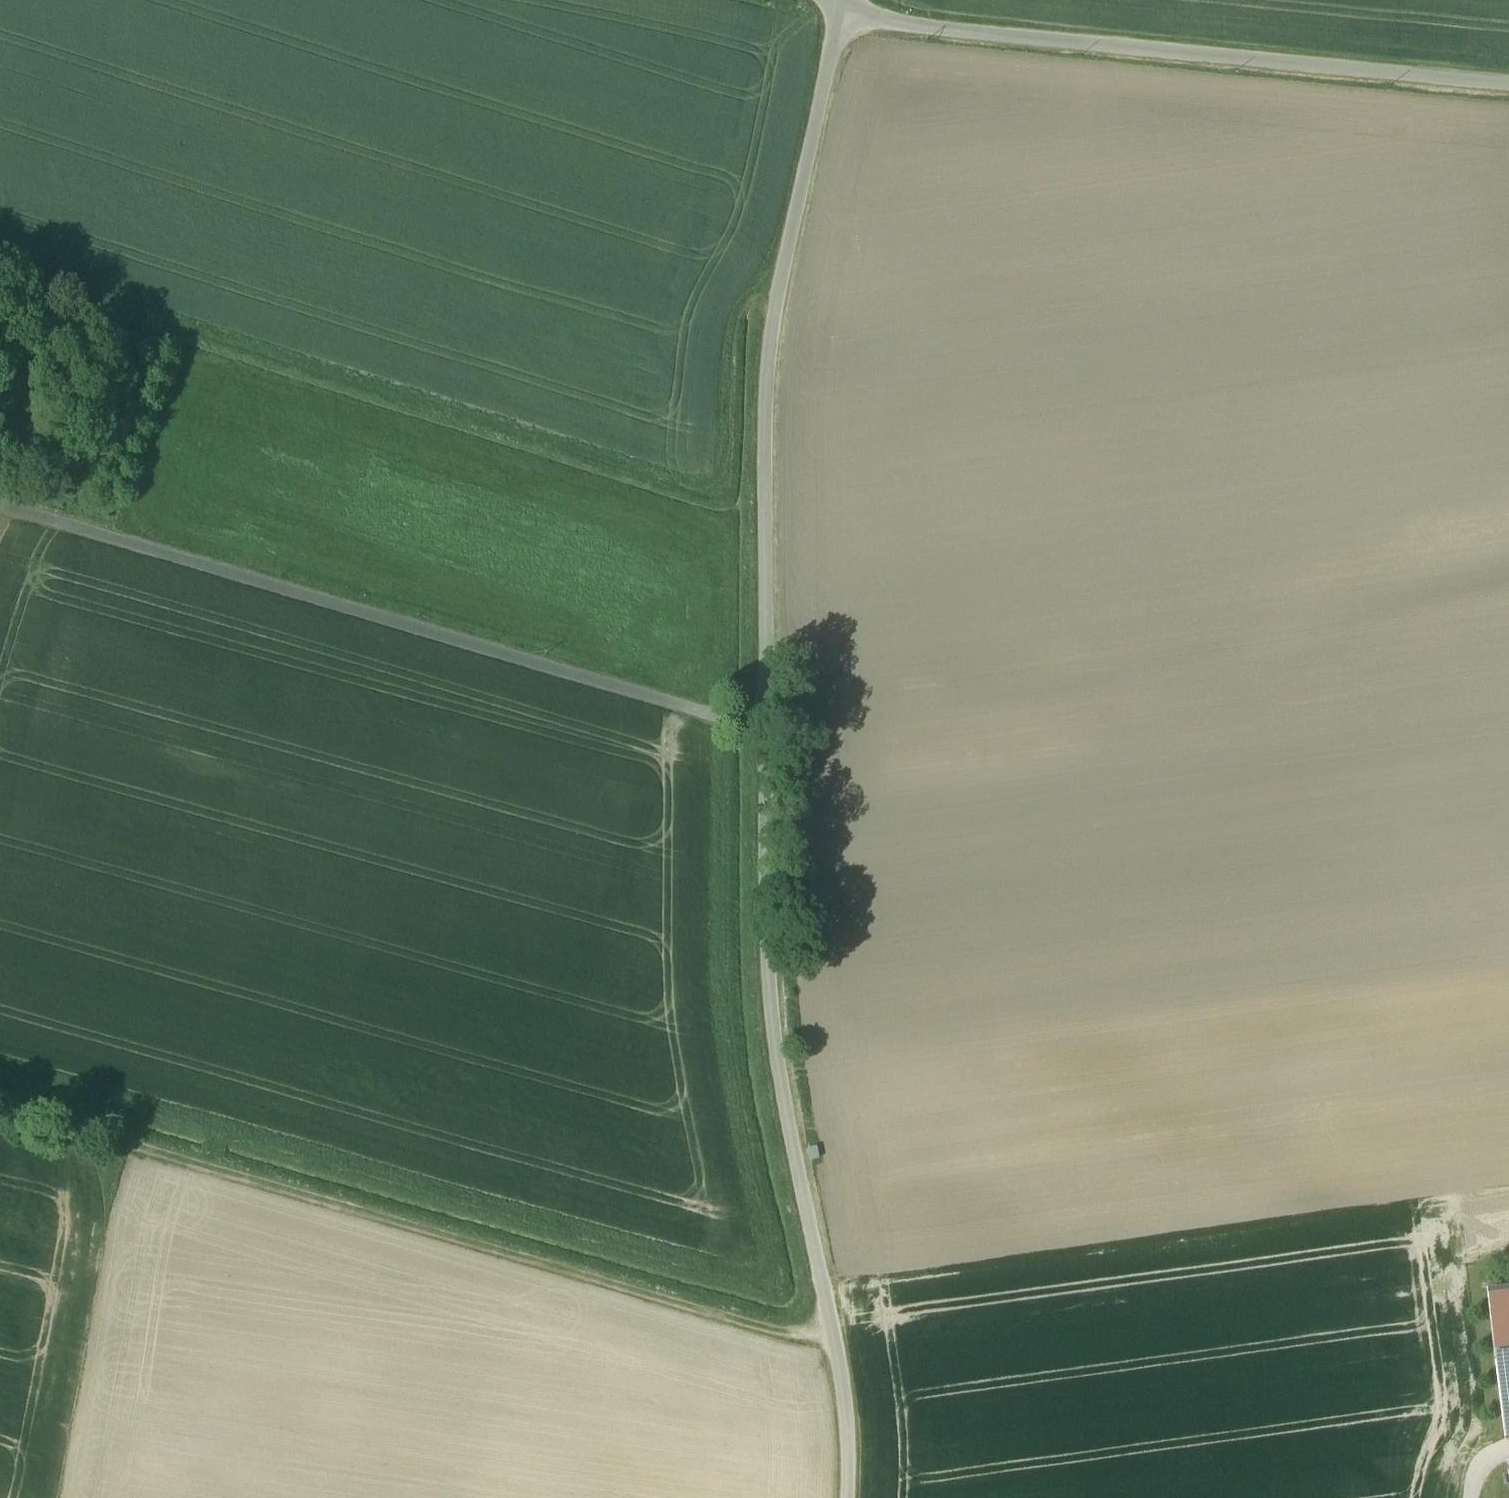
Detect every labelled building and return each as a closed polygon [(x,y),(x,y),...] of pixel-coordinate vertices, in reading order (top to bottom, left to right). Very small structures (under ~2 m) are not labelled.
[(830,1113),(817,1116),(820,1130),(833,1127),(830,1113)] [(1508,1433),(1508,1290),(1490,1292),(1507,1434),(1508,1433)]
